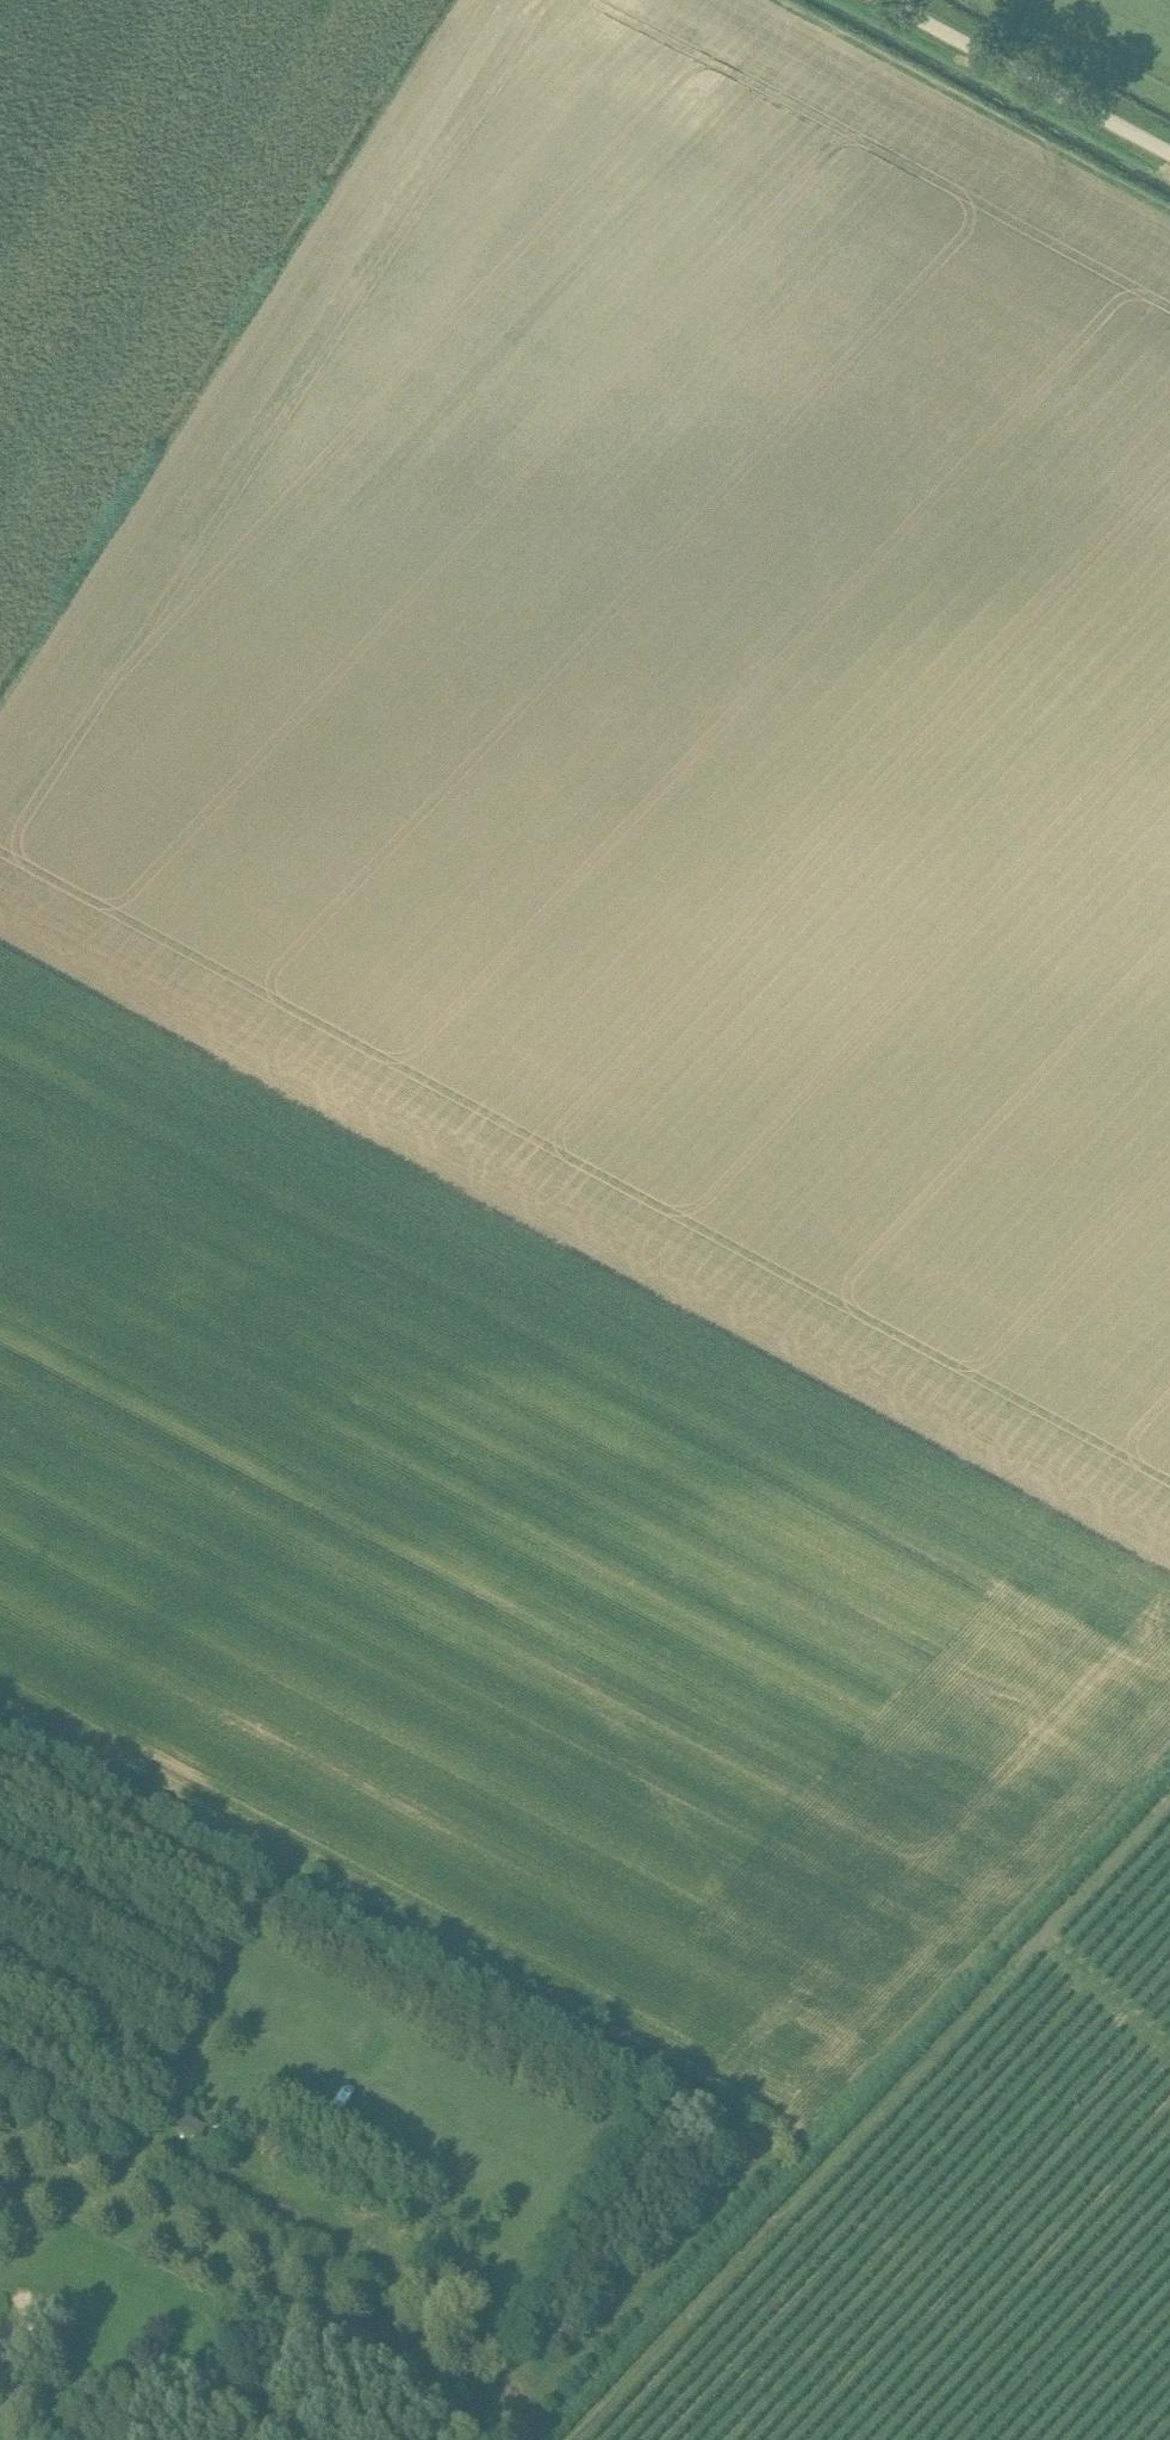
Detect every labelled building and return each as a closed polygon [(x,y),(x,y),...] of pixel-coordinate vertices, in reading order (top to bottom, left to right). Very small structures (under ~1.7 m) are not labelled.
[(202,2135),(206,2124),(182,2114),(177,2125),(202,2135)]
